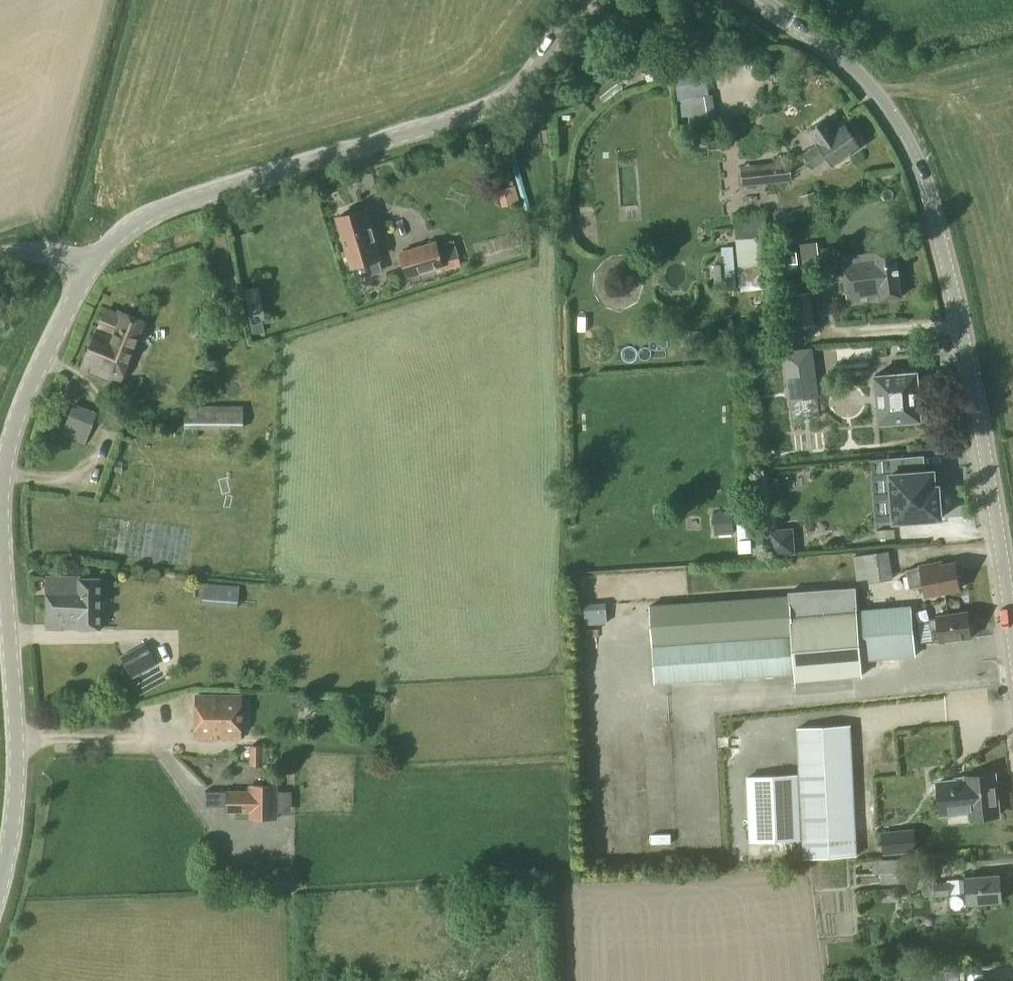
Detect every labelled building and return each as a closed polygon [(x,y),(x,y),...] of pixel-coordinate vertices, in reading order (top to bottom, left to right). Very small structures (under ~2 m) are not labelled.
[(804,154),(813,168),(829,157),(834,165),(860,147),(845,125),(834,132),(826,121),(810,132),(819,144),(804,154)] [(741,166),(743,186),(792,181),(790,161),(741,166)] [(804,197),(807,207),(819,202),(816,192),(804,197)] [(341,217),(338,218),(353,270),(380,262),(374,243),(377,242),(372,225),(369,226),(365,210),(352,214),(349,212),(343,213),(341,217)] [(787,265),(786,253),(784,238),(774,239),(777,267),(787,265)] [(435,246),(441,267),(442,270),(460,266),(453,241),(435,246)] [(801,245),(803,265),(835,260),(834,247),(818,249),(817,242),(801,245)] [(441,267),(435,246),(435,243),(400,253),(407,277),(441,267)] [(901,296),(895,249),(875,251),(875,253),(841,257),(847,301),(880,297),(881,299),(901,296)] [(786,253),(787,265),(798,264),(797,252),(786,253)] [(722,283),(721,265),(713,265),(714,283),(722,283)] [(244,290),(250,321),(265,319),(259,288),(244,290)] [(787,310),(789,328),(809,326),(813,325),(811,307),(787,310)] [(82,367),(120,382),(143,321),(122,312),(121,316),(104,309),(82,367)] [(694,344),(704,343),(703,330),(693,331),(694,344)] [(782,349),(787,349),(810,346),(809,332),(781,335),(782,349)] [(812,356),(788,360),(773,361),(781,424),(792,423),(821,419),(813,356),(812,356)] [(919,390),(918,390),(917,372),(874,376),(875,394),(874,394),(875,406),(876,406),(878,424),(921,420),(919,402),(920,402),(919,390)] [(62,436),(85,445),(98,413),(74,403),(62,436)] [(186,408),(187,428),(241,427),(240,407),(186,408)] [(933,471),(924,472),(923,456),(889,458),(890,474),(889,474),(893,522),(941,519),(940,513),(946,513),(944,491),(939,491),(938,486),(934,486),(933,471)] [(794,530),(769,532),(771,557),(795,556),(794,530)] [(751,541),(738,541),(739,554),(751,553),(751,541)] [(857,581),(868,579),(869,583),(893,579),(889,551),(864,555),(853,557),(857,581)] [(907,570),(910,588),(925,586),(926,595),(959,588),(954,564),(943,566),(943,563),(921,567),(907,570)] [(80,630),(81,579),(81,578),(48,578),(47,627),(64,627),(64,630),(80,630)] [(81,579),(80,630),(80,631),(101,631),(101,580),(81,579)] [(203,606),(238,608),(239,587),(204,585),(203,606)] [(648,609),(655,686),(795,674),(796,682),(863,676),(861,661),(916,656),(911,605),(856,610),(855,587),(788,593),(788,597),(648,609)] [(967,612),(936,616),(936,618),(929,619),(930,624),(919,625),(922,645),(971,637),(967,612)] [(195,737),(242,738),(243,697),(196,696),(195,737)] [(746,778),(749,841),(803,838),(804,858),(857,855),(850,725),(798,728),(800,775),(746,778)] [(250,746),(250,766),(263,766),(264,746),(250,746)] [(918,774),(932,773),(932,761),(917,761),(918,774)] [(938,783),(941,815),(962,813),(961,810),(969,810),(970,818),(999,815),(995,774),(966,777),(967,780),(938,783)] [(227,811),(250,811),(250,818),(277,818),(277,786),(248,786),(248,792),(227,792),(227,811)] [(883,851),(915,848),(913,830),(881,834),(883,851)] [(872,861),(873,873),(908,871),(908,859),(879,861),(872,861)] [(960,880),(961,892),(967,891),(968,904),(1002,901),(1000,875),(966,878),(966,880),(960,880)] [(936,882),(937,895),(951,894),(950,881),(936,882)] [(924,896),(937,895),(936,882),(923,883),(924,896)] [(946,972),(934,973),(934,980),(947,980),(946,972)]
